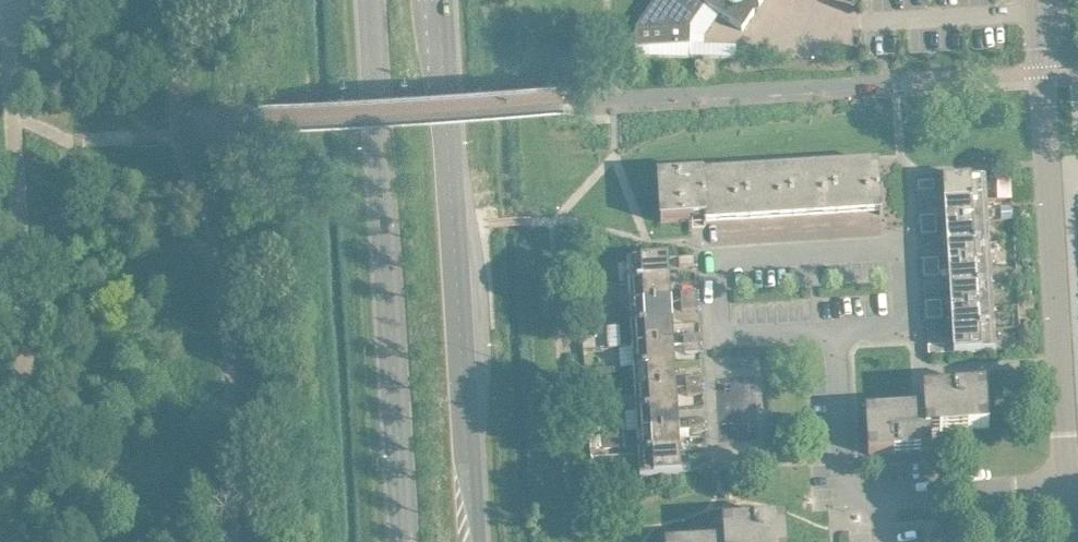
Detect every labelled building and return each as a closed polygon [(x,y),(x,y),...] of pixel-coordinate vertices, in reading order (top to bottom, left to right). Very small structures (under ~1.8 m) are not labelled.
[(639,45),(694,42),(695,24),(710,2),(747,27),(759,10),(760,10),(762,10),(763,9),(763,8),(764,7),(764,6),(764,5),(763,4),(766,0),(658,0),(640,27),(639,45)] [(666,174),(667,176),(669,220),(709,217),(886,206),(883,167),(794,173),(781,174),(764,174),(708,178),(708,172),(666,174)] [(1014,174),(1001,174),(1002,197),(1016,196),(1014,174)] [(949,200),(991,198),(991,197),(989,197),(988,177),(990,176),(990,175),(950,178),(951,199),(949,200)] [(923,179),(923,189),(939,188),(938,178),(923,179)] [(951,221),(951,222),(993,219),(993,218),(991,218),(989,198),(992,198),(991,198),(949,200),(949,201),(952,201),(953,221),(951,221)] [(925,214),(925,223),(941,222),(940,213),(925,214)] [(952,242),(952,243),(994,240),(992,240),(991,220),(993,220),(993,219),(951,222),(953,222),(954,242),(952,242)] [(941,222),(925,223),(926,232),(941,231),(941,222)] [(953,264),(995,262),(995,261),(993,261),(992,241),(994,241),(994,240),(952,243),(952,244),(954,243),(955,263),(953,264)] [(683,255),(684,264),(699,263),(699,254),(683,255)] [(633,280),(675,278),(675,277),(673,277),(672,257),(674,257),(674,255),(632,258),(632,259),(634,259),(635,280),(633,280)] [(927,257),(928,266),(943,265),(943,256),(927,257)] [(955,285),(955,286),(997,283),(997,282),(995,282),(993,262),(995,262),(953,264),(953,265),(955,265),(957,285),(955,285)] [(943,265),(928,266),(928,275),(944,274),(943,265)] [(634,301),(634,302),(676,299),(674,299),(673,279),(675,279),(675,278),(633,280),(633,281),(635,281),(636,301),(634,301)] [(956,306),(956,307),(998,304),(996,304),(995,284),(997,284),(997,283),(955,286),(957,286),(958,306),(956,306)] [(686,290),(686,299),(702,298),(701,289),(686,290)] [(702,298),(686,299),(687,307),(702,307),(702,298)] [(636,322),(636,323),(678,321),(677,320),(675,320),(674,300),(676,300),(676,299),(634,302),(634,303),(636,302),(638,322),(636,322)] [(930,299),(931,308),(946,307),(945,299),(930,299)] [(957,328),(999,326),(999,325),(997,325),(996,305),(998,305),(998,304),(956,307),(956,308),(958,307),(959,327),(957,328)] [(946,307),(931,308),(931,317),(947,317),(946,307)] [(637,344),(679,342),(679,341),(677,341),(675,321),(678,321),(636,323),(636,324),(638,324),(639,344),(637,344)] [(999,326),(957,328),(957,329),(959,329),(961,349),(959,349),(959,351),(1001,348),(1001,347),(998,347),(997,326),(999,326)] [(688,332),(689,341),(704,340),(704,331),(688,332)] [(704,340),(689,341),(689,350),(705,349),(704,340)] [(638,365),(638,366),(680,363),(678,363),(677,343),(679,343),(679,342),(637,344),(637,345),(639,345),(640,365),(638,365)] [(933,343),(933,352),(949,351),(948,342),(933,343)] [(639,386),(639,387),(681,385),(681,384),(679,384),(678,364),(680,364),(680,363),(638,366),(640,366),(641,386),(639,386)] [(604,373),(591,374),(592,390),(605,389),(604,373)] [(691,375),(691,384),(707,383),(706,374),(691,375)] [(707,383),(691,384),(692,393),(707,392),(707,383)] [(877,410),(879,451),(936,448),(935,430),(987,426),(985,384),(928,388),(929,406),(877,410)] [(641,408),(683,406),(683,405),(681,405),(679,385),(681,385),(639,387),(639,388),(642,388),(643,408),(641,408)] [(642,429),(642,430),(684,427),(682,427),(681,407),(683,407),(683,406),(641,408),(641,409),(643,409),(644,429),(642,429)] [(693,418),(694,427),(709,426),(709,417),(693,418)] [(709,426),(694,427),(694,436),(710,435),(709,426)] [(643,450),(643,451),(685,449),(685,448),(683,448),(682,428),(684,428),(684,427),(642,430),(644,430),(645,450),(643,450)] [(627,431),(607,432),(608,445),(628,444),(627,431)] [(685,449),(643,451),(643,452),(645,452),(647,472),(644,472),(645,474),(687,471),(687,470),(684,470),(683,449),(685,449)] [(617,457),(599,458),(600,474),(618,474),(617,457)] [(697,470),(712,470),(711,460),(696,461),(697,470)] [(791,517),(727,521),(729,539),(686,541),(792,541),(791,517)]
